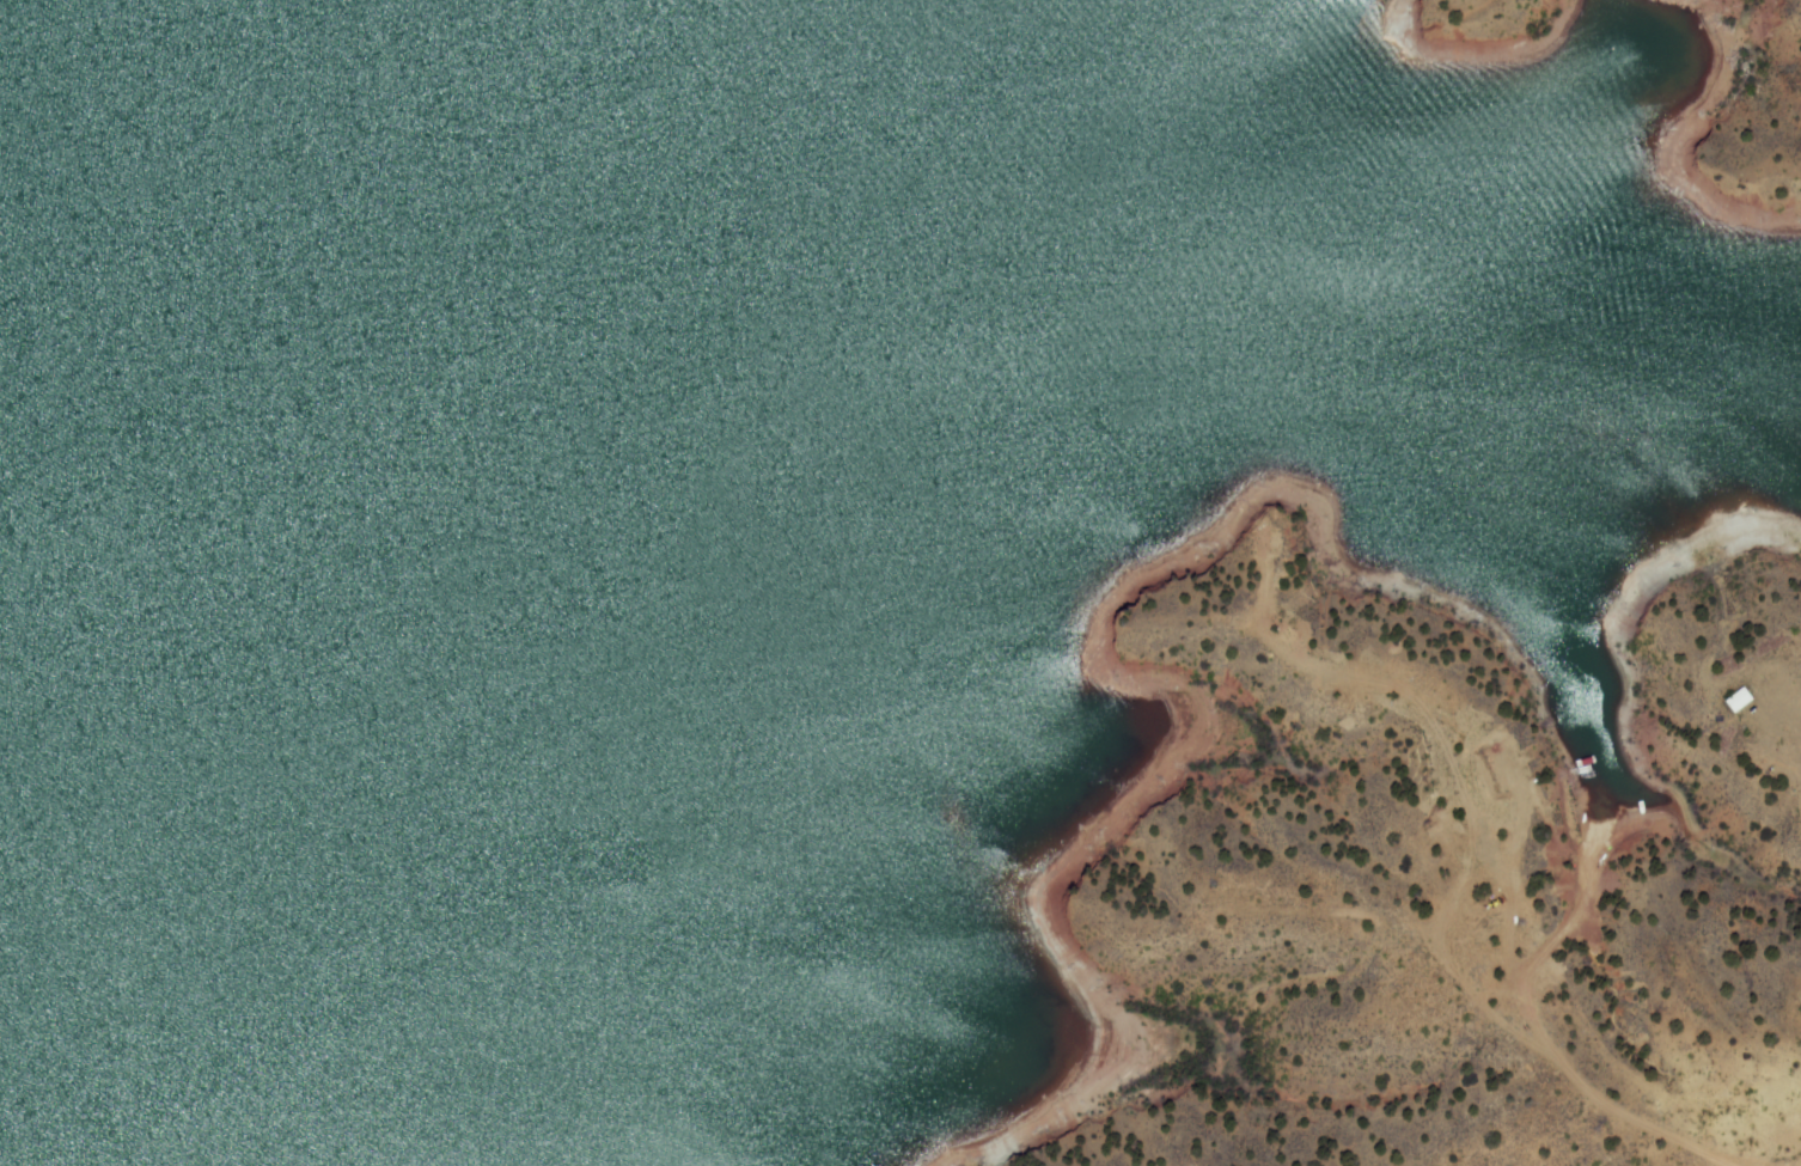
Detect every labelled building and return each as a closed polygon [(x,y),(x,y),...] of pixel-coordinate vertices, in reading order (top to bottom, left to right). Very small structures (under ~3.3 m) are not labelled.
[(1722,702),(1732,716),(1752,701),(1741,687),(1722,702)]
